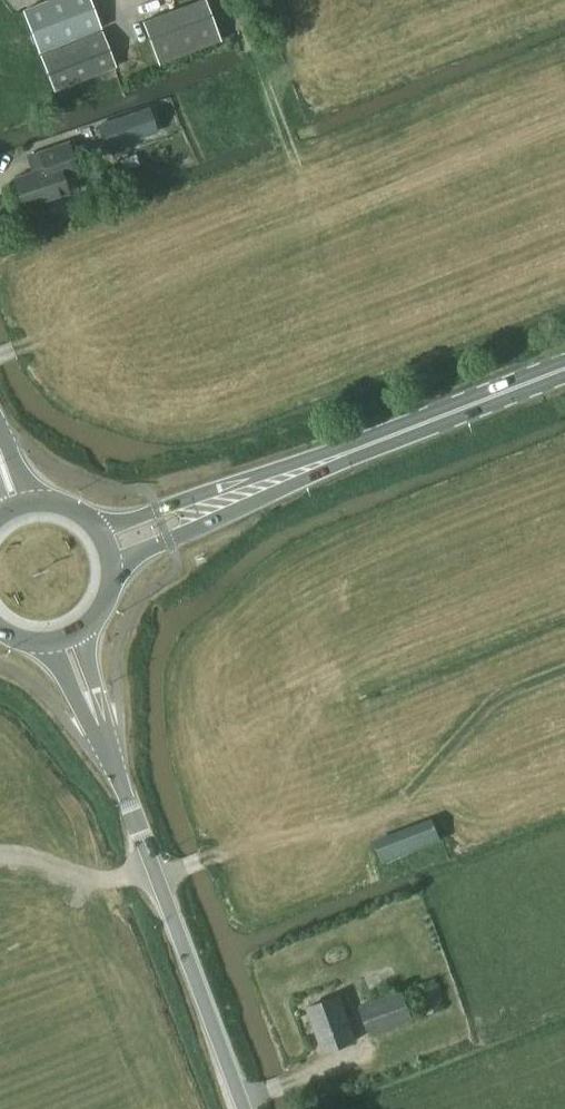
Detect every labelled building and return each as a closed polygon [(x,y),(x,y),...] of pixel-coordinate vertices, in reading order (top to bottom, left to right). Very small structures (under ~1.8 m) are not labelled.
[(104,28),(93,0),(45,0),(25,8),(42,52),(104,28)] [(143,22),(159,66),(223,40),(207,0),(197,0),(194,1),(143,22)] [(40,55),(49,78),(54,91),(117,66),(102,30),(40,55)] [(149,106),(97,124),(106,150),(158,132),(149,106)] [(24,210),(69,195),(62,177),(78,171),(67,143),(27,157),(32,172),(13,179),(24,210)] [(364,840),(371,861),(438,839),(430,818),(364,840)] [(435,977),(413,985),(424,1014),(446,1006),(435,977)] [(372,1036),(414,1021),(403,992),(361,1006),(372,1036)] [(325,1053),(358,1041),(342,995),(309,1007),(325,1053)]
